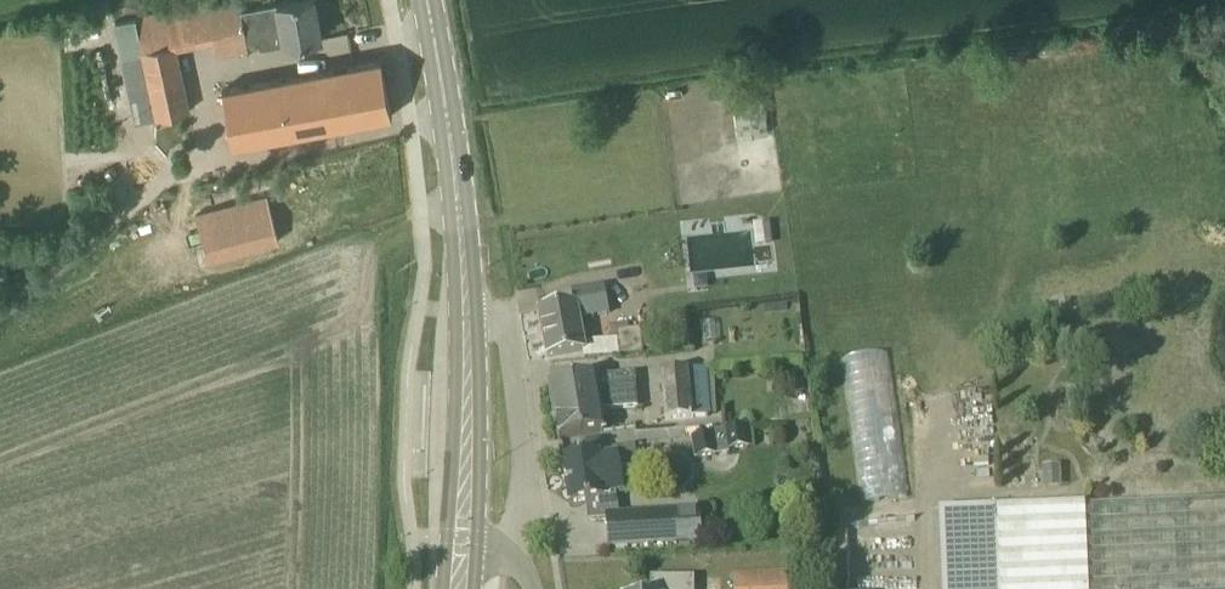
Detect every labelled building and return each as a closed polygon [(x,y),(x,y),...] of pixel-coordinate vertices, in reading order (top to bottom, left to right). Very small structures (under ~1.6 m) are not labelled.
[(246,34),(241,10),(240,0),(227,0),(135,16),(156,117),(189,110),(177,51),(197,47),(196,43),(246,34)] [(246,34),(246,39),(259,37),(260,46),(284,41),(285,44),(322,37),(315,0),(294,0),(277,3),(278,3),(241,10),(246,34)] [(387,112),(375,57),(214,90),(226,146),(387,112)] [(265,193),(194,212),(205,255),(244,245),(276,237),(265,193)] [(602,287),(573,292),(575,306),(539,313),(547,358),(585,351),(579,320),(607,315),(602,287)] [(616,354),(615,339),(591,340),(592,356),(616,354)] [(863,502),(909,497),(893,349),(846,355),(863,502)] [(714,368),(688,370),(661,373),(665,421),(718,416),(714,368)] [(594,377),(550,385),(559,440),(603,432),(599,411),(637,408),(634,374),(594,378),(594,377)] [(745,428),(725,432),(725,434),(693,439),(696,458),(716,455),(716,453),(748,447),(745,428)] [(599,452),(562,458),(570,505),(606,498),(605,495),(625,492),(620,468),(618,451),(599,454),(599,452)] [(997,507),(938,510),(941,588),(1224,588),(1224,499),(997,507)] [(676,542),(675,513),(607,517),(608,546),(676,542)] [(734,588),(793,588),(792,570),(733,572),(734,588)] [(692,579),(652,579),(652,588),(692,588),(692,579)]
